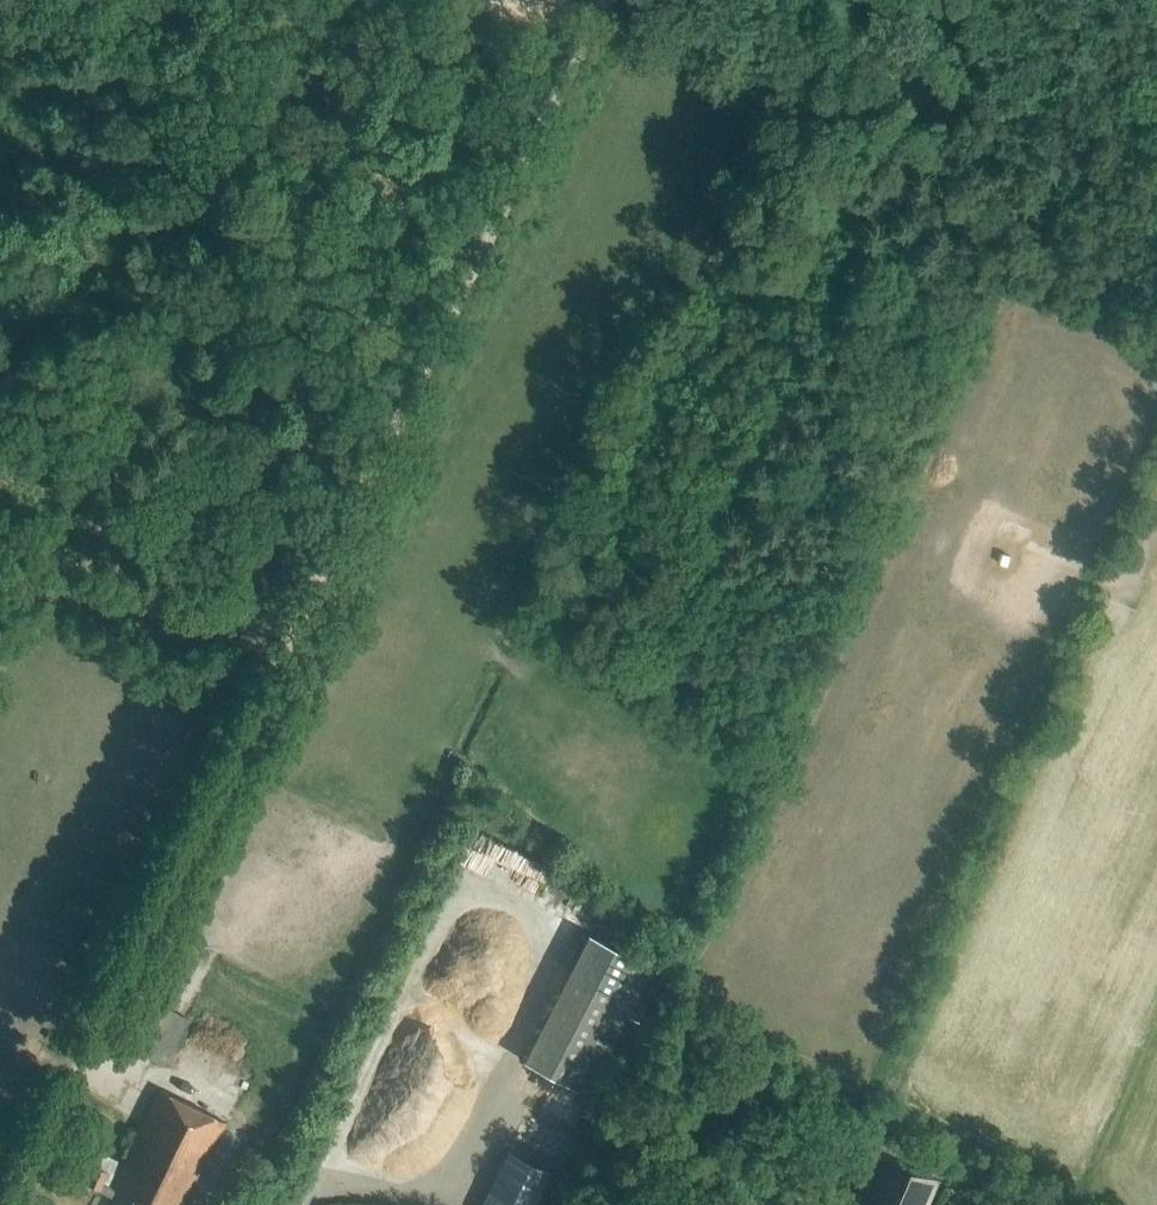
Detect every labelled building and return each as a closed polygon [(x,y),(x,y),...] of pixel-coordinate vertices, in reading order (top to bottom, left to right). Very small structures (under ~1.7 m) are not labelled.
[(587,1094),(652,966),(587,934),(523,1061),(587,1094)] [(166,1067),(189,1020),(146,1000),(123,1046),(166,1067)] [(226,1123),(160,1090),(112,1185),(104,1181),(109,1172),(96,1166),(86,1184),(99,1190),(99,1191),(118,1201),(116,1204),(185,1204),(226,1123)] [(551,1171),(506,1150),(480,1204),(534,1204),(551,1171)] [(945,1185),(877,1153),(854,1204),(936,1204),(945,1185)]
